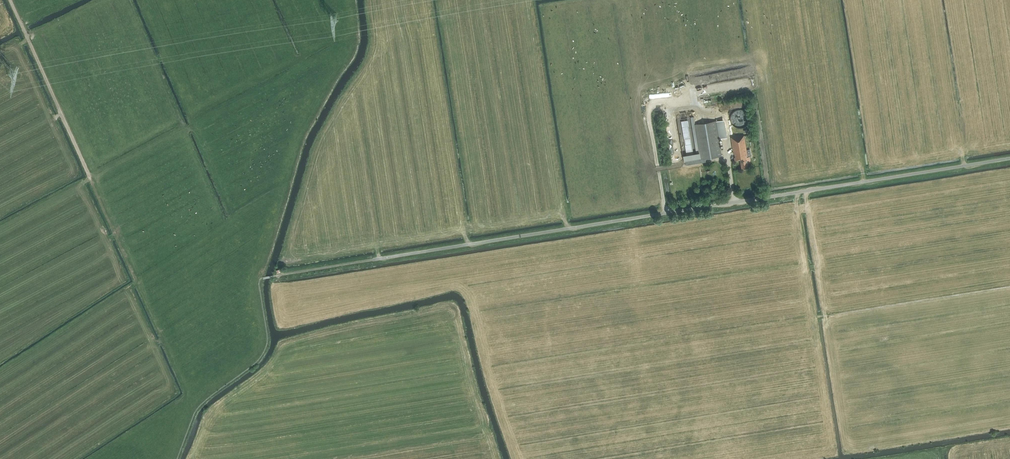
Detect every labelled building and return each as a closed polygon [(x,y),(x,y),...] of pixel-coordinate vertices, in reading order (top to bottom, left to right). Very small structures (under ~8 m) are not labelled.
[(732,113),(731,116),(730,118),(731,120),(731,122),(733,124),(734,126),(736,127),(739,128),(741,128),(743,127),(745,126),(747,124),(748,122),(749,120),(749,118),(748,115),(747,113),(746,111),(744,110),(742,109),(739,109),(737,109),(735,110),(733,112),(732,113)] [(727,130),(725,118),(717,119),(719,132),(727,130)] [(681,120),(685,151),(693,150),(689,119),(681,120)] [(695,123),(698,147),(700,159),(705,158),(721,155),(718,138),(716,120),(695,123)] [(747,167),(747,163),(750,162),(749,158),(747,158),(744,135),(731,137),(733,154),(734,153),(735,157),(734,157),(734,160),(740,160),(741,168),(747,167)]
